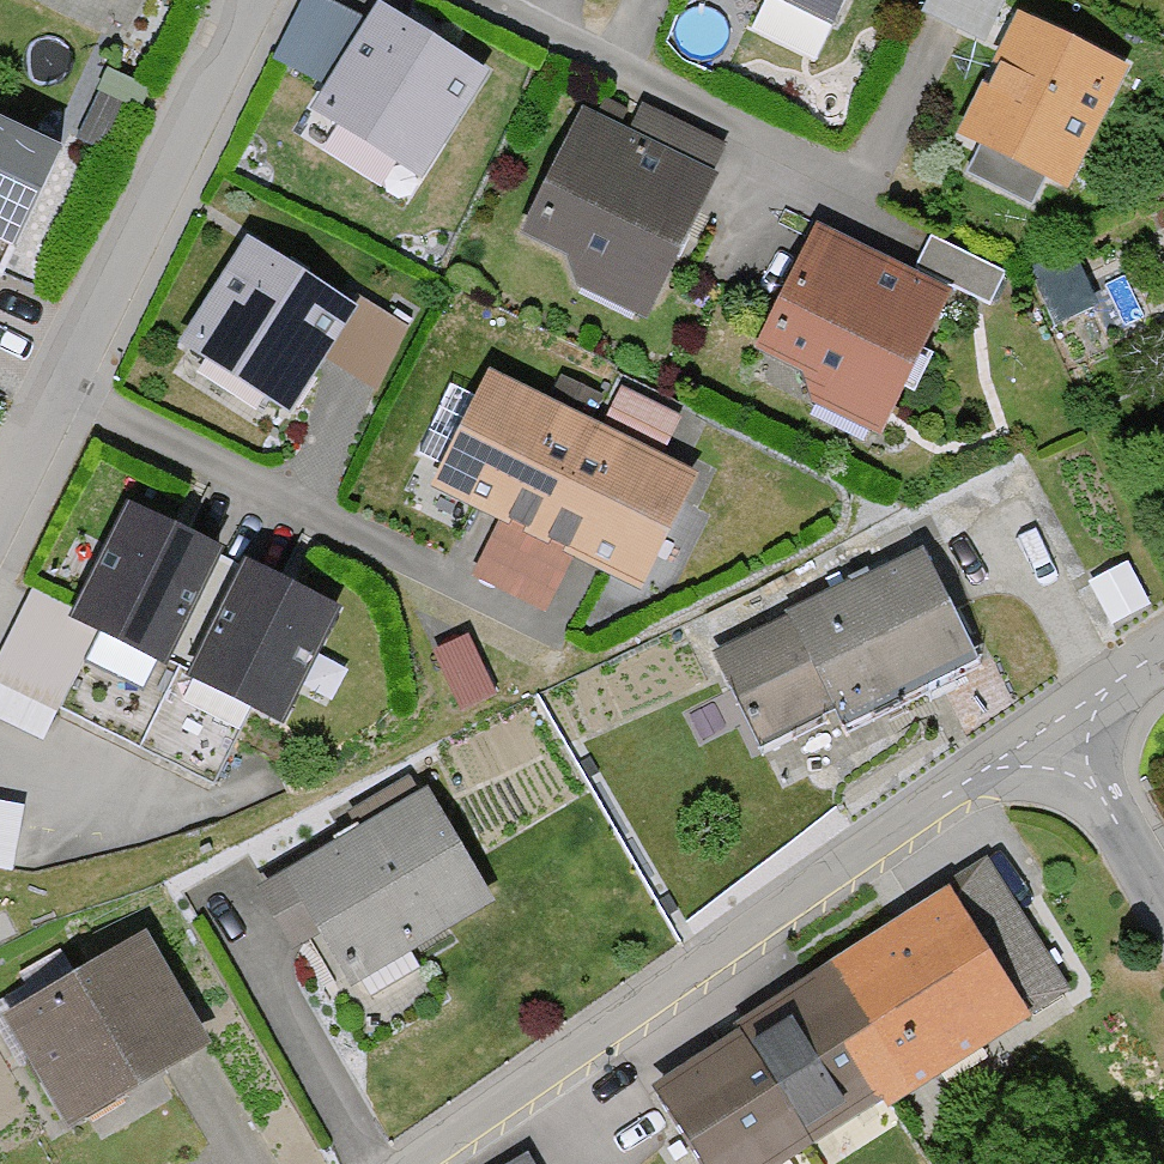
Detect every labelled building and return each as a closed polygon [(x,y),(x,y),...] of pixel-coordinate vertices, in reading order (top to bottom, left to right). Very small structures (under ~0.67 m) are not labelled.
[(352,19),(311,0),(299,0),(267,66),(311,87),(352,19)] [(826,23),(836,0),(776,0),(826,23)] [(418,181),(484,72),(370,4),(304,112),(418,181)] [(1053,191),(1114,69),(1010,17),(953,132),(976,144),(959,178),(1025,211),(1039,184),(1053,191)] [(514,233),(567,261),(569,279),(638,316),(710,182),(701,178),(715,152),(634,109),(626,123),(597,108),(592,117),(580,110),(514,233)] [(0,123),(0,266),(55,149),(0,123)] [(798,381),(802,404),(873,438),(941,298),(809,235),(750,358),(798,381)] [(350,308),(249,245),(188,340),(289,404),(350,308)] [(998,279),(925,246),(911,277),(984,310),(998,279)] [(692,477),(656,459),(673,425),(611,395),(594,428),(483,374),(425,492),(495,527),(468,581),(539,616),(567,559),(635,593),(692,477)] [(159,663),(216,547),(122,501),(65,617),(159,663)] [(969,663),(916,552),(779,617),(781,622),(704,659),(750,755),(830,717),(835,727),(969,663)] [(278,724),(333,611),(236,564),(181,677),(278,724)] [(92,635),(21,601),(0,646),(0,695),(52,720),(92,635)] [(485,697),(463,642),(428,656),(449,711),(485,697)] [(483,906),(418,794),(244,894),(280,956),(315,936),(344,986),(483,906)] [(977,867),(760,1009),(771,1026),(743,1045),(735,1033),(643,1093),(689,1163),(778,1163),(875,1101),(881,1110),(1060,993),(977,867)] [(135,937),(0,1012),(0,1041),(51,1131),(198,1049),(135,937)] [(528,1152),(506,1163),(535,1163),(528,1152)]
